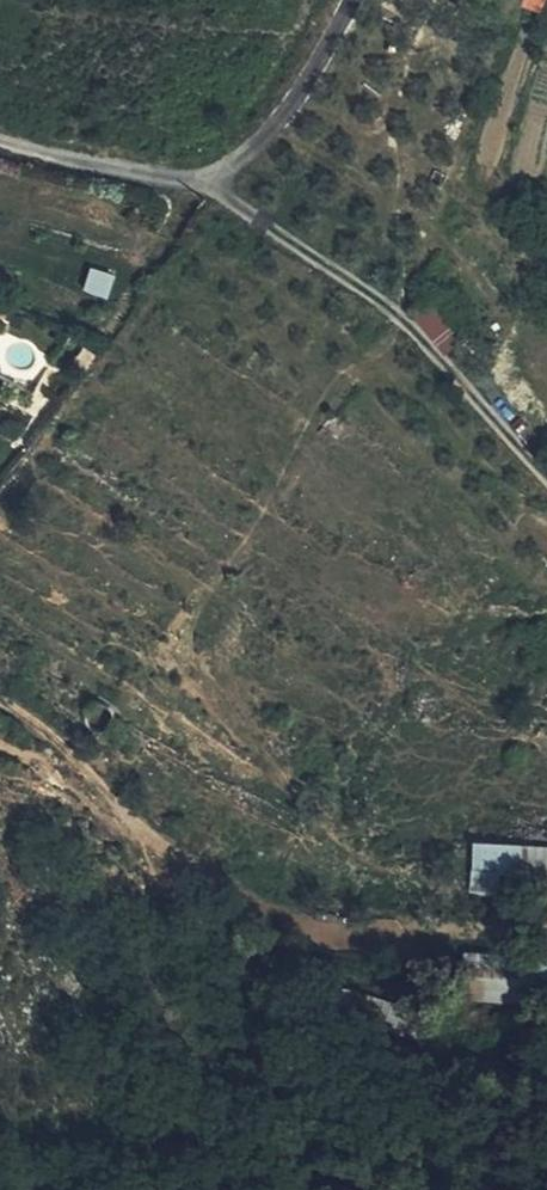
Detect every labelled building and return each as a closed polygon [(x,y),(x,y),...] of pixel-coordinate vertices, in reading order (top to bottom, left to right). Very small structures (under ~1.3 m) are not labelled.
[(541,226),(535,244),(546,248),(546,228),(541,226)] [(444,351),(470,331),(436,291),(413,309),(444,351)] [(475,841),(476,890),(512,889),(511,875),(546,874),(546,839),(475,841)] [(527,962),(437,952),(432,1002),(521,1013),(527,962)]
